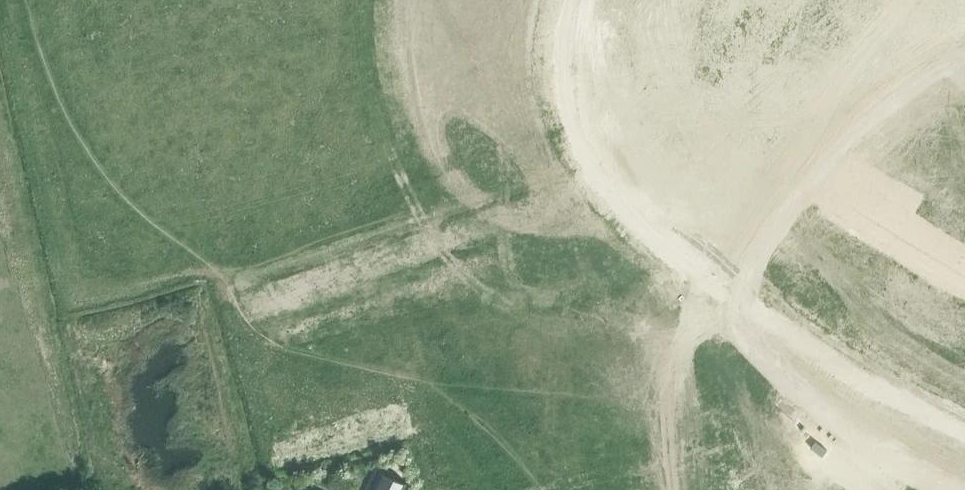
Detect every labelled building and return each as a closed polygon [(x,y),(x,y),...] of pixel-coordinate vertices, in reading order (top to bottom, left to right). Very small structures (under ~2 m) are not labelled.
[(371,489),(402,489),(406,482),(380,470),(371,489)]
